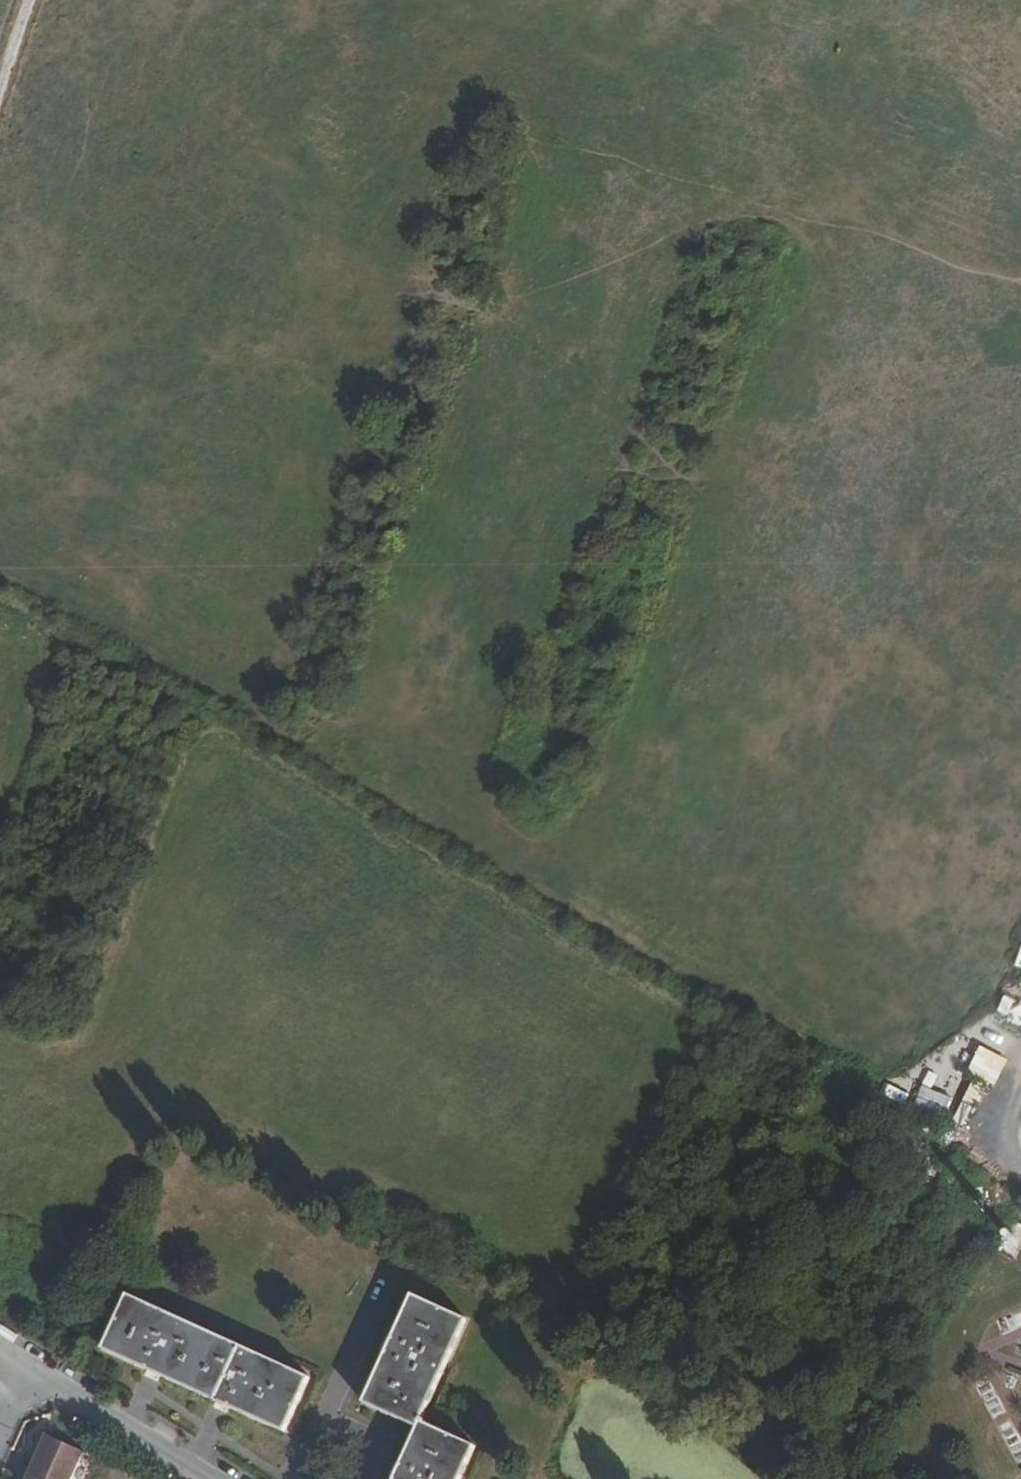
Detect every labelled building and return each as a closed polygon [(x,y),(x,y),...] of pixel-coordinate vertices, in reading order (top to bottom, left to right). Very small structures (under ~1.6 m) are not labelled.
[(999,1085),(1012,1060),(985,1046),(972,1071),(999,1085)] [(907,1082),(918,1088),(929,1069),(919,1063),(907,1082)] [(289,1433),(313,1380),(129,1298),(104,1352),(289,1433)] [(409,1300),(366,1403),(420,1426),(398,1478),(461,1478),(474,1449),(426,1429),(428,1424),(423,1422),(464,1323),(409,1300)] [(35,1478),(75,1478),(89,1449),(52,1433),(35,1471),(38,1472),(35,1478)]
